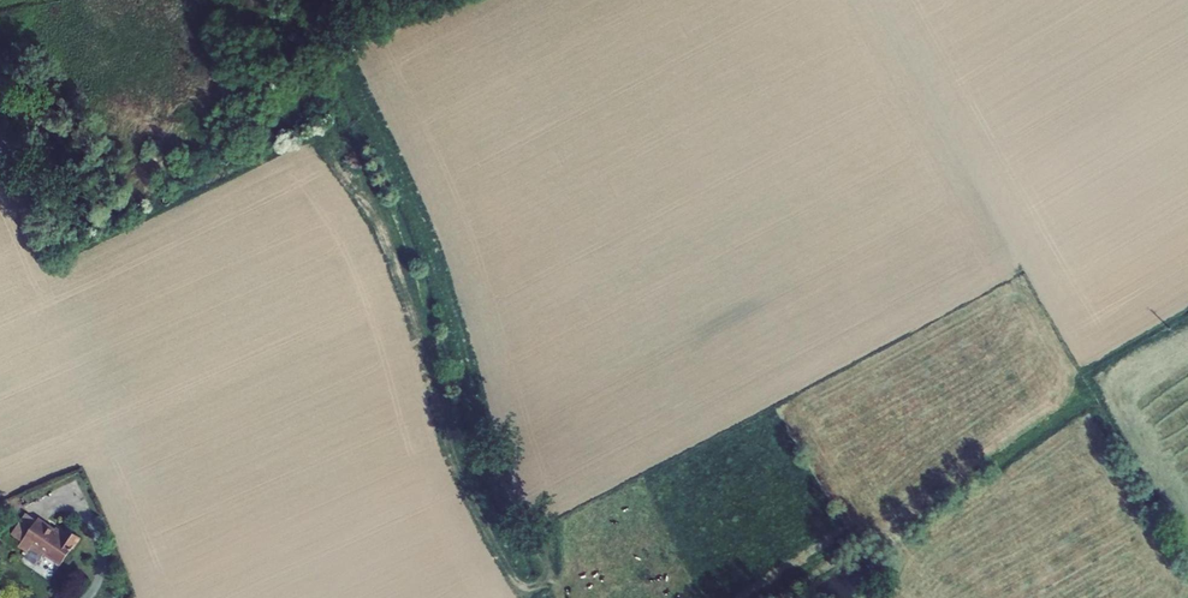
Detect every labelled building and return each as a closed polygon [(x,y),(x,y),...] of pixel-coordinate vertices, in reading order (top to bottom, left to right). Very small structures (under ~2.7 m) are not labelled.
[(63,536),(37,519),(19,546),(28,552),(24,557),(36,565),(43,556),(45,553),(61,564),(80,537),(68,529),(63,536)]
